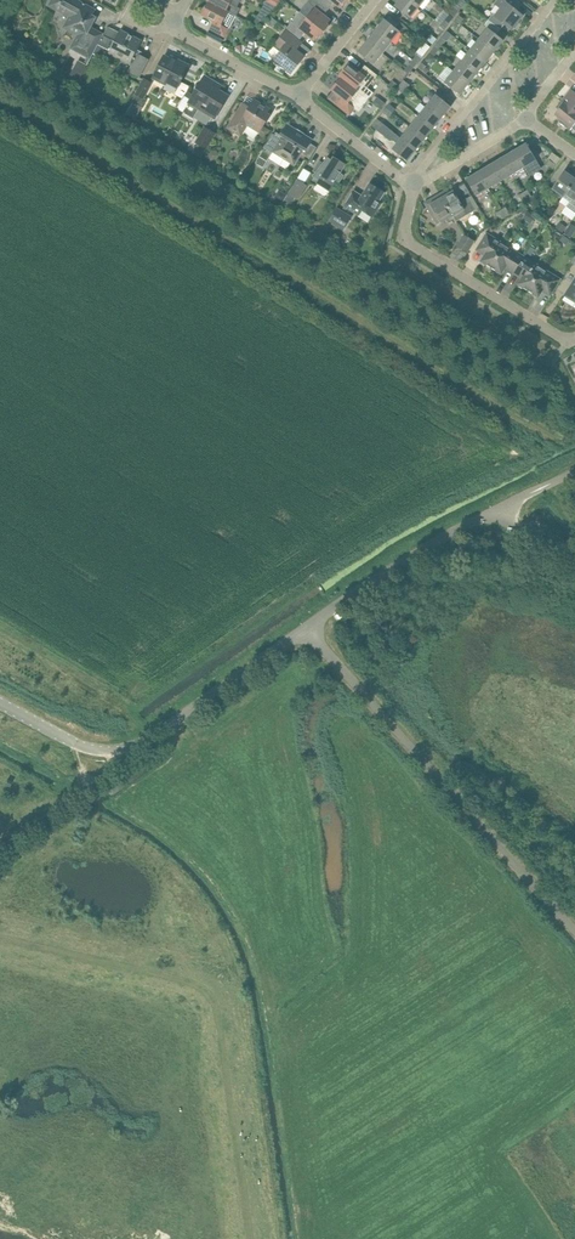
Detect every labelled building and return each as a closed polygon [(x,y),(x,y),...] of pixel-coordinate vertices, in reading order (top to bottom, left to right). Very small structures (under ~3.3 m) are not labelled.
[(93,15),(96,9),(78,0),(52,0),(49,6),(69,16),(64,27),(78,35),(71,48),(91,58),(104,33),(103,34),(91,27),(96,17),(93,15)] [(209,0),(207,0),(209,1),(202,15),(214,21),(210,29),(225,37),(236,15),(209,0)] [(237,6),(241,0),(209,0),(236,15),(240,8),(237,6)] [(300,12),(307,18),(325,32),(330,25),(328,24),(331,20),(324,14),(329,8),(318,0),(311,0),(309,2),(308,2),(300,12)] [(329,8),(333,2),(340,8),(344,4),(346,5),(350,0),(318,0),(329,8)] [(410,0),(399,0),(395,6),(410,18),(419,7),(410,0)] [(516,0),(498,0),(495,4),(501,8),(497,14),(495,12),(489,20),(500,29),(504,24),(512,30),(523,15),(514,8),(518,2),(516,0)] [(463,6),(462,7),(466,10),(470,5),(466,2),(463,6)] [(297,16),(287,28),(291,31),(300,39),(305,33),(314,41),(318,36),(320,38),(325,32),(307,18),(300,12),(297,16)] [(376,30),(391,42),(400,31),(385,18),(376,30)] [(504,40),(488,27),(479,39),(495,51),(504,40)] [(142,41),(120,30),(108,53),(133,65),(129,72),(139,77),(148,58),(139,54),(141,51),(138,49),(142,41)] [(296,50),(302,43),(286,30),(275,44),(282,50),(277,56),(278,57),(275,64),(291,72),(293,69),(294,70),(305,57),(296,50)] [(367,40),(383,53),(391,42),(376,30),(367,40)] [(221,43),(224,39),(209,31),(206,35),(221,43)] [(471,50),(486,62),(495,51),(479,39),(471,50)] [(367,40),(358,52),(374,64),(383,53),(367,40)] [(430,53),(434,56),(443,45),(439,42),(430,53)] [(462,60),(478,73),(486,62),(471,50),(462,60)] [(176,61),(165,55),(153,78),(165,84),(167,82),(178,88),(189,65),(177,59),(176,61)] [(454,71),(469,84),(478,73),(462,60),(454,71)] [(341,77),(369,98),(374,92),(368,87),(377,75),(365,65),(360,72),(349,63),(339,76),(341,77)] [(454,71),(445,82),(460,95),(469,84),(454,71)] [(183,112),(193,118),(199,108),(215,118),(228,96),(218,90),(221,86),(205,76),(194,94),(191,99),(183,112)] [(350,115),(355,108),(359,111),(369,98),(341,77),(331,89),(342,98),(337,104),(350,115)] [(146,99),(144,97),(152,83),(144,79),(126,112),(136,118),(146,99)] [(398,84),(393,80),(389,85),(394,88),(398,84)] [(404,80),(400,84),(407,89),(410,85),(404,80)] [(403,93),(407,89),(400,84),(397,88),(403,93)] [(179,96),(183,98),(188,90),(184,87),(179,96)] [(571,89),(562,101),(574,111),(574,92),(571,89)] [(188,91),(185,95),(191,99),(194,94),(188,91)] [(427,105),(442,117),(451,106),(436,94),(427,105)] [(248,125),(259,132),(270,115),(267,113),(270,109),(255,99),(248,111),(241,106),(228,128),(241,136),(248,125)] [(562,101),(556,107),(559,109),(555,114),(561,119),(559,121),(570,130),(572,128),(574,130),(574,111),(562,101)] [(389,103),(386,108),(392,113),(396,108),(389,103)] [(419,116),(434,128),(442,117),(427,105),(419,116)] [(389,117),(392,113),(386,108),(383,112),(389,117)] [(410,127),(425,139),(434,128),(419,116),(410,127)] [(380,128),(384,124),(377,119),(374,123),(380,128)] [(304,150),(306,151),(313,139),(305,134),(305,133),(301,131),(297,128),(296,129),(287,123),(282,132),(278,130),(276,132),(275,131),(264,149),(272,154),(274,151),(295,165),(304,150)] [(380,128),(378,130),(390,140),(394,140),(398,143),(392,149),(396,152),(407,161),(416,150),(401,138),(384,124),(380,128)] [(205,127),(196,142),(198,143),(207,148),(216,133),(205,127)] [(401,138),(416,150),(425,139),(410,127),(401,138)] [(527,143),(514,150),(524,167),(530,176),(542,169),(537,159),(527,143)] [(503,157),(512,174),(524,167),(514,150),(503,157)] [(260,155),(255,163),(263,168),(268,160),(260,155)] [(335,181),(339,183),(344,175),(340,172),(346,164),(334,157),(331,160),(328,157),(311,179),(329,190),(335,181)] [(491,165),(500,181),(512,174),(503,157),(491,165)] [(553,169),(556,164),(550,160),(547,164),(553,169)] [(479,172),(489,188),(500,181),(491,165),(479,172)] [(574,180),(574,178),(565,171),(552,188),(563,197),(574,180)] [(479,172),(466,179),(476,195),(489,188),(479,172)] [(307,185),(297,179),(280,206),(286,210),(295,197),(296,197),(295,198),(296,199),(307,185)] [(563,197),(570,201),(566,206),(574,212),(574,204),(574,180),(563,197)] [(359,215),(362,210),(373,217),(381,204),(378,202),(385,192),(370,183),(362,196),(354,191),(345,206),(359,215)] [(451,217),(453,216),(456,221),(475,210),(468,197),(461,202),(454,190),(445,195),(442,192),(438,194),(451,217)] [(528,190),(523,192),(527,199),(532,196),(528,190)] [(523,192),(519,195),(523,202),(527,199),(523,192)] [(451,217),(438,194),(428,200),(430,204),(427,206),(437,224),(441,222),(441,223),(451,217)] [(536,202),(531,209),(536,212),(540,205),(536,202)] [(506,207),(502,210),(506,216),(510,214),(506,207)] [(337,208),(324,230),(326,231),(332,222),(343,229),(351,217),(337,208)] [(502,210),(497,212),(501,219),(506,216),(502,210)] [(556,228),(562,232),(566,226),(560,222),(556,228)] [(563,233),(571,238),(574,232),(574,226),(570,223),(563,233)] [(481,261),(491,267),(505,245),(487,233),(477,250),(479,247),(485,251),(485,254),(481,261)] [(475,240),(464,234),(457,246),(467,253),(475,240)] [(524,256),(505,245),(491,267),(502,274),(506,267),(509,266),(516,270),(524,256)] [(531,246),(526,254),(530,257),(535,249),(531,246)] [(524,256),(516,270),(522,274),(522,277),(518,284),(528,290),(543,268),(524,256)] [(561,279),(543,268),(528,290),(539,297),(543,290),(547,289),(552,292),(550,295),(551,296),(561,279)] [(57,771),(60,775),(65,771),(61,767),(57,771)]
